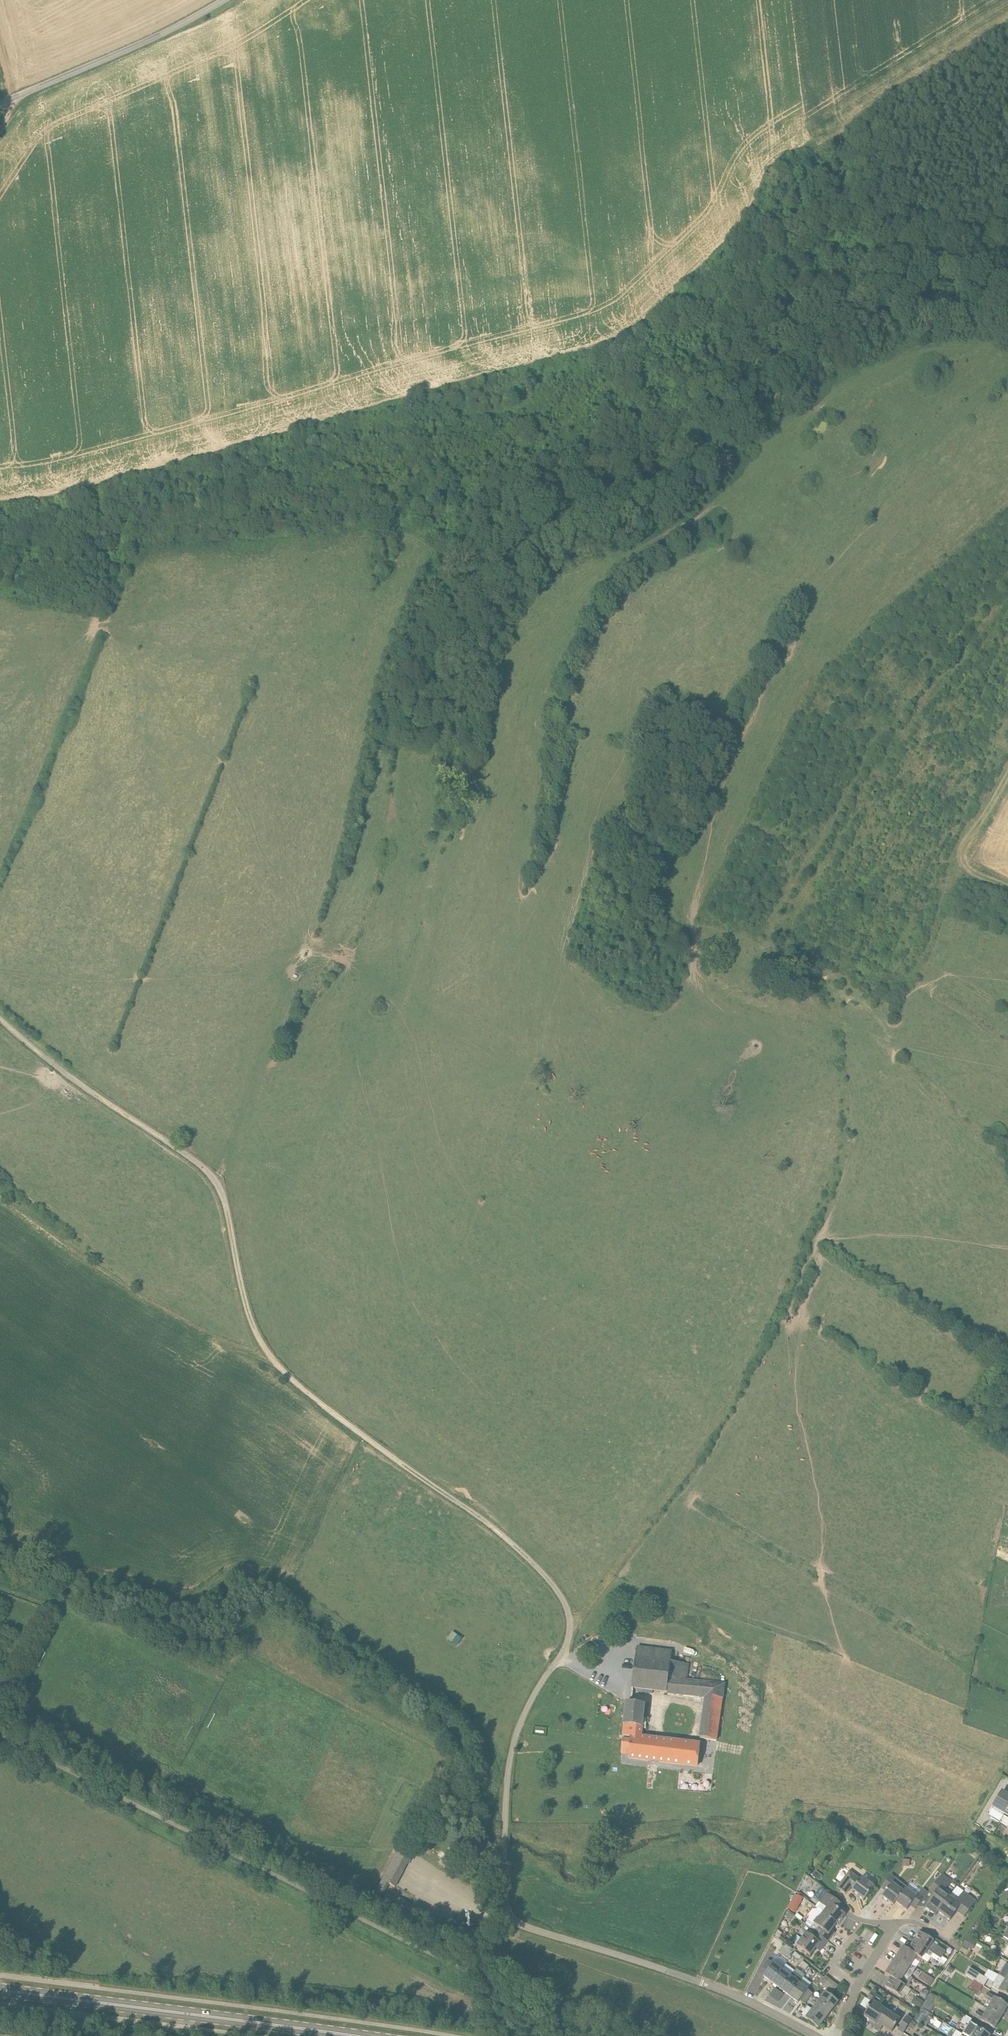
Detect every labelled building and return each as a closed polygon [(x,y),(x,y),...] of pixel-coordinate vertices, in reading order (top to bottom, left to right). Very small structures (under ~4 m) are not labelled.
[(449,1639),(458,1646),(464,1638),(454,1631),(449,1639)] [(637,1647),(632,1688),(637,1689),(642,1689),(653,1691),(704,1698),(704,1699),(699,1738),(717,1741),(725,1684),(724,1684),(708,1682),(687,1679),(689,1664),(670,1661),(671,1652),(637,1647)] [(623,1739),(622,1752),(629,1753),(629,1758),(628,1759),(697,1766),(699,1744),(641,1737),(642,1728),(646,1729),(647,1719),(643,1719),(645,1704),(636,1703),(626,1702),(624,1725),(623,1735),(631,1736),(630,1740),(623,1739)] [(992,1808),(999,1813),(995,1819),(1000,1822),(1004,1816),(1004,1815),(1007,1809),(1007,1795),(1003,1792),(1002,1792),(1003,1791),(1002,1791),(992,1808)] [(409,1859),(400,1854),(397,1853),(382,1881),(389,1884),(395,1887),(409,1859)] [(903,1859),(902,1866),(910,1867),(910,1860),(903,1859)] [(812,1876),(818,1881),(819,1881),(823,1876),(816,1871),(812,1876)] [(840,1883),(837,1888),(839,1889),(845,1894),(847,1893),(849,1890),(851,1887),(853,1889),(852,1890),(854,1891),(858,1894),(857,1896),(863,1901),(874,1886),(866,1880),(862,1877),(860,1879),(853,1873),(849,1878),(846,1875),(840,1883)] [(933,1895),(924,1907),(935,1916),(938,1912),(950,1896),(953,1892),(947,1887),(952,1881),(947,1877),(942,1873),(928,1892),(933,1895)] [(896,1878),(895,1878),(891,1874),(887,1880),(881,1887),(886,1891),(882,1896),(893,1905),(896,1902),(906,1888),(907,1886),(896,1878)] [(385,1891),(389,1884),(382,1881),(379,1888),(372,1900),(379,1904),(385,1891)] [(903,1891),(896,1902),(907,1910),(910,1905),(915,1909),(917,1907),(928,1892),(922,1889),(921,1890),(911,1883),(906,1888),(903,1891)] [(950,1896),(938,1912),(950,1920),(956,1912),(964,1917),(976,1901),(969,1895),(963,1891),(957,1886),(953,1892),(950,1896)] [(820,1888),(813,1897),(819,1902),(826,1908),(823,1912),(824,1913),(837,1923),(838,1924),(845,1915),(845,1914),(837,1908),(841,1903),(838,1901),(830,1895),(827,1892),(827,1893),(820,1888)] [(797,1895),(789,1910),(796,1913),(800,1905),(801,1905),(804,1899),(803,1898),(797,1895)] [(817,1918),(813,1923),(818,1927),(815,1931),(828,1941),(831,1937),(834,1933),(831,1930),(837,1923),(824,1913),(823,1912),(818,1918),(817,1918)] [(805,1933),(796,1945),(802,1949),(810,1956),(816,1948),(817,1946),(821,1950),(828,1941),(815,1931),(810,1927),(805,1923),(805,1924),(815,1933),(812,1937),(806,1932),(805,1933)] [(914,1941),(941,1959),(946,1951),(932,1943),(933,1941),(919,1932),(914,1941)] [(967,1938),(963,1945),(970,1949),(974,1942),(967,1938)] [(910,1946),(908,1950),(917,1956),(922,1959),(926,1954),(939,1962),(941,1959),(914,1941),(910,1946)] [(898,1951),(896,1955),(897,1956),(911,1965),(915,1959),(920,1962),(922,1959),(917,1956),(908,1950),(907,1949),(903,1946),(899,1952),(898,1951)] [(795,1952),(792,1955),(799,1960),(801,1957),(795,1952)] [(893,1961),(891,1965),(905,1974),(909,1968),(914,1971),(916,1968),(911,1965),(897,1956),(893,1961)] [(768,1960),(762,1968),(766,1972),(763,1976),(772,1982),(782,1969),(773,1962),(773,1963),(771,1962),(768,1960)] [(802,1961),(799,1965),(804,1968),(806,1970),(809,1966),(802,1961)] [(1007,1980),(1007,1965),(1005,1963),(999,1975),(1007,1980)] [(889,1968),(885,1974),(890,1976),(890,1977),(905,1986),(908,1989),(911,1985),(909,1984),(907,1982),(902,1979),(905,1974),(891,1965),(889,1968)] [(969,1968),(965,1975),(984,1986),(988,1979),(969,1968)] [(781,1989),(791,1976),(782,1969),(772,1982),(781,1989)] [(791,1976),(781,1989),(789,1996),(799,1982),(802,1979),(794,1973),(793,1972),(791,1976)] [(813,1983),(817,1986),(819,1984),(824,1978),(819,1974),(813,1983)] [(991,1986),(999,1991),(1007,1996),(1007,1980),(999,1975),(994,1982),(991,1986)] [(901,1992),(905,1986),(890,1977),(884,1986),(893,1991),(903,1998),(905,1995),(901,1992)] [(798,2002),(800,2000),(802,1997),(805,1993),(808,1989),(807,1988),(799,1982),(789,1996),(798,2002)] [(922,1990),(919,1995),(925,1999),(930,1992),(925,1989),(924,1991),(922,1990)] [(819,2001),(831,2010),(838,2002),(825,1992),(819,2001)] [(885,2001),(880,1997),(872,1992),(867,1998),(871,2001),(866,2009),(867,2010),(863,2016),(875,2024),(885,2010),(881,2007),(885,2001)] [(987,2009),(1001,2017),(1007,2006),(988,1993),(985,1998),(991,2002),(987,2009)] [(930,1994),(921,2007),(928,2012),(937,1998),(930,1994)] [(918,1998),(913,2005),(919,2008),(924,2001),(923,2001),(919,1998),(918,1998)] [(825,2019),(831,2010),(819,2001),(812,2009),(825,2019)] [(921,2007),(913,2019),(923,2025),(931,2014),(929,2013),(928,2012),(921,2007)] [(818,2028),(825,2019),(812,2009),(805,2018),(818,2028)] [(994,2028),(1001,2017),(987,2009),(983,2016),(976,2011),(974,2016),(994,2028)] [(874,2026),(873,2027),(875,2028),(878,2030),(880,2031),(883,2026),(892,2032),(897,2024),(900,2020),(885,2010),(875,2024),(874,2026)] [(907,2016),(898,2030),(903,2033),(908,2026),(912,2020),(912,2019),(907,2016)] [(962,2034),(965,2035),(990,2035),(987,2033),(982,2030),(975,2026),(977,2023),(972,2019),(970,2023),(967,2026),(962,2034)] [(912,2020),(908,2026),(912,2029),(917,2023),(912,2020)]
